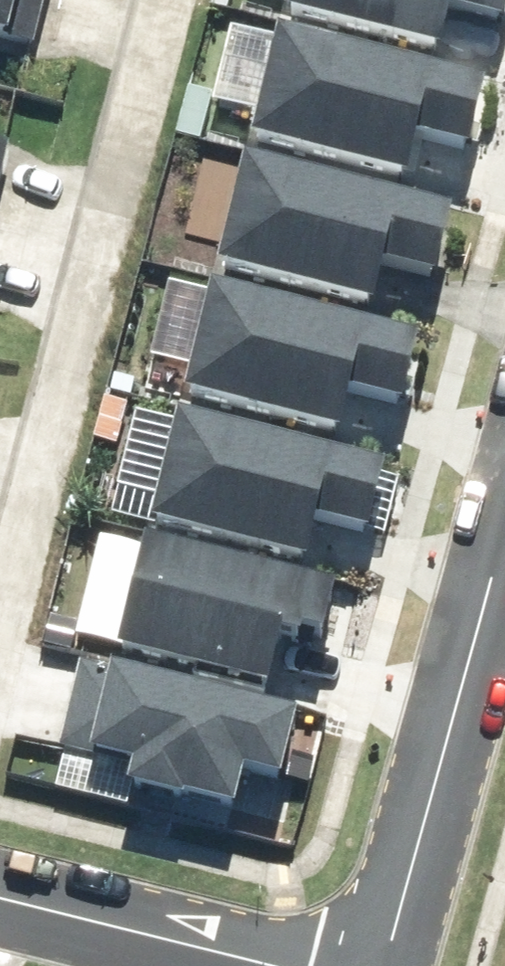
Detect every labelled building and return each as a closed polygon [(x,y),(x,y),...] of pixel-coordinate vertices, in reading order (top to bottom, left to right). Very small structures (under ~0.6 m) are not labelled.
[(25,35),(33,0),(0,0),(0,29),(25,35)] [(466,41),(476,0),(307,0),(306,4),(466,41)] [(434,168),(444,123),(497,135),(504,103),(504,70),(300,18),(274,132),(434,168)] [(238,259),(397,299),(408,255),(461,269),(479,200),(267,146),(238,259)] [(202,393),(362,429),(372,385),(425,397),(441,328),(228,280),(202,393)] [(165,522),(325,558),(335,513),(388,526),(404,456),(191,408),(165,522)] [(167,551),(141,666),(292,700),(302,659),(342,668),(358,595),(167,551)] [(311,709),(87,657),(66,747),(142,765),(138,785),(250,811),(260,768),(296,776),(311,709)]
